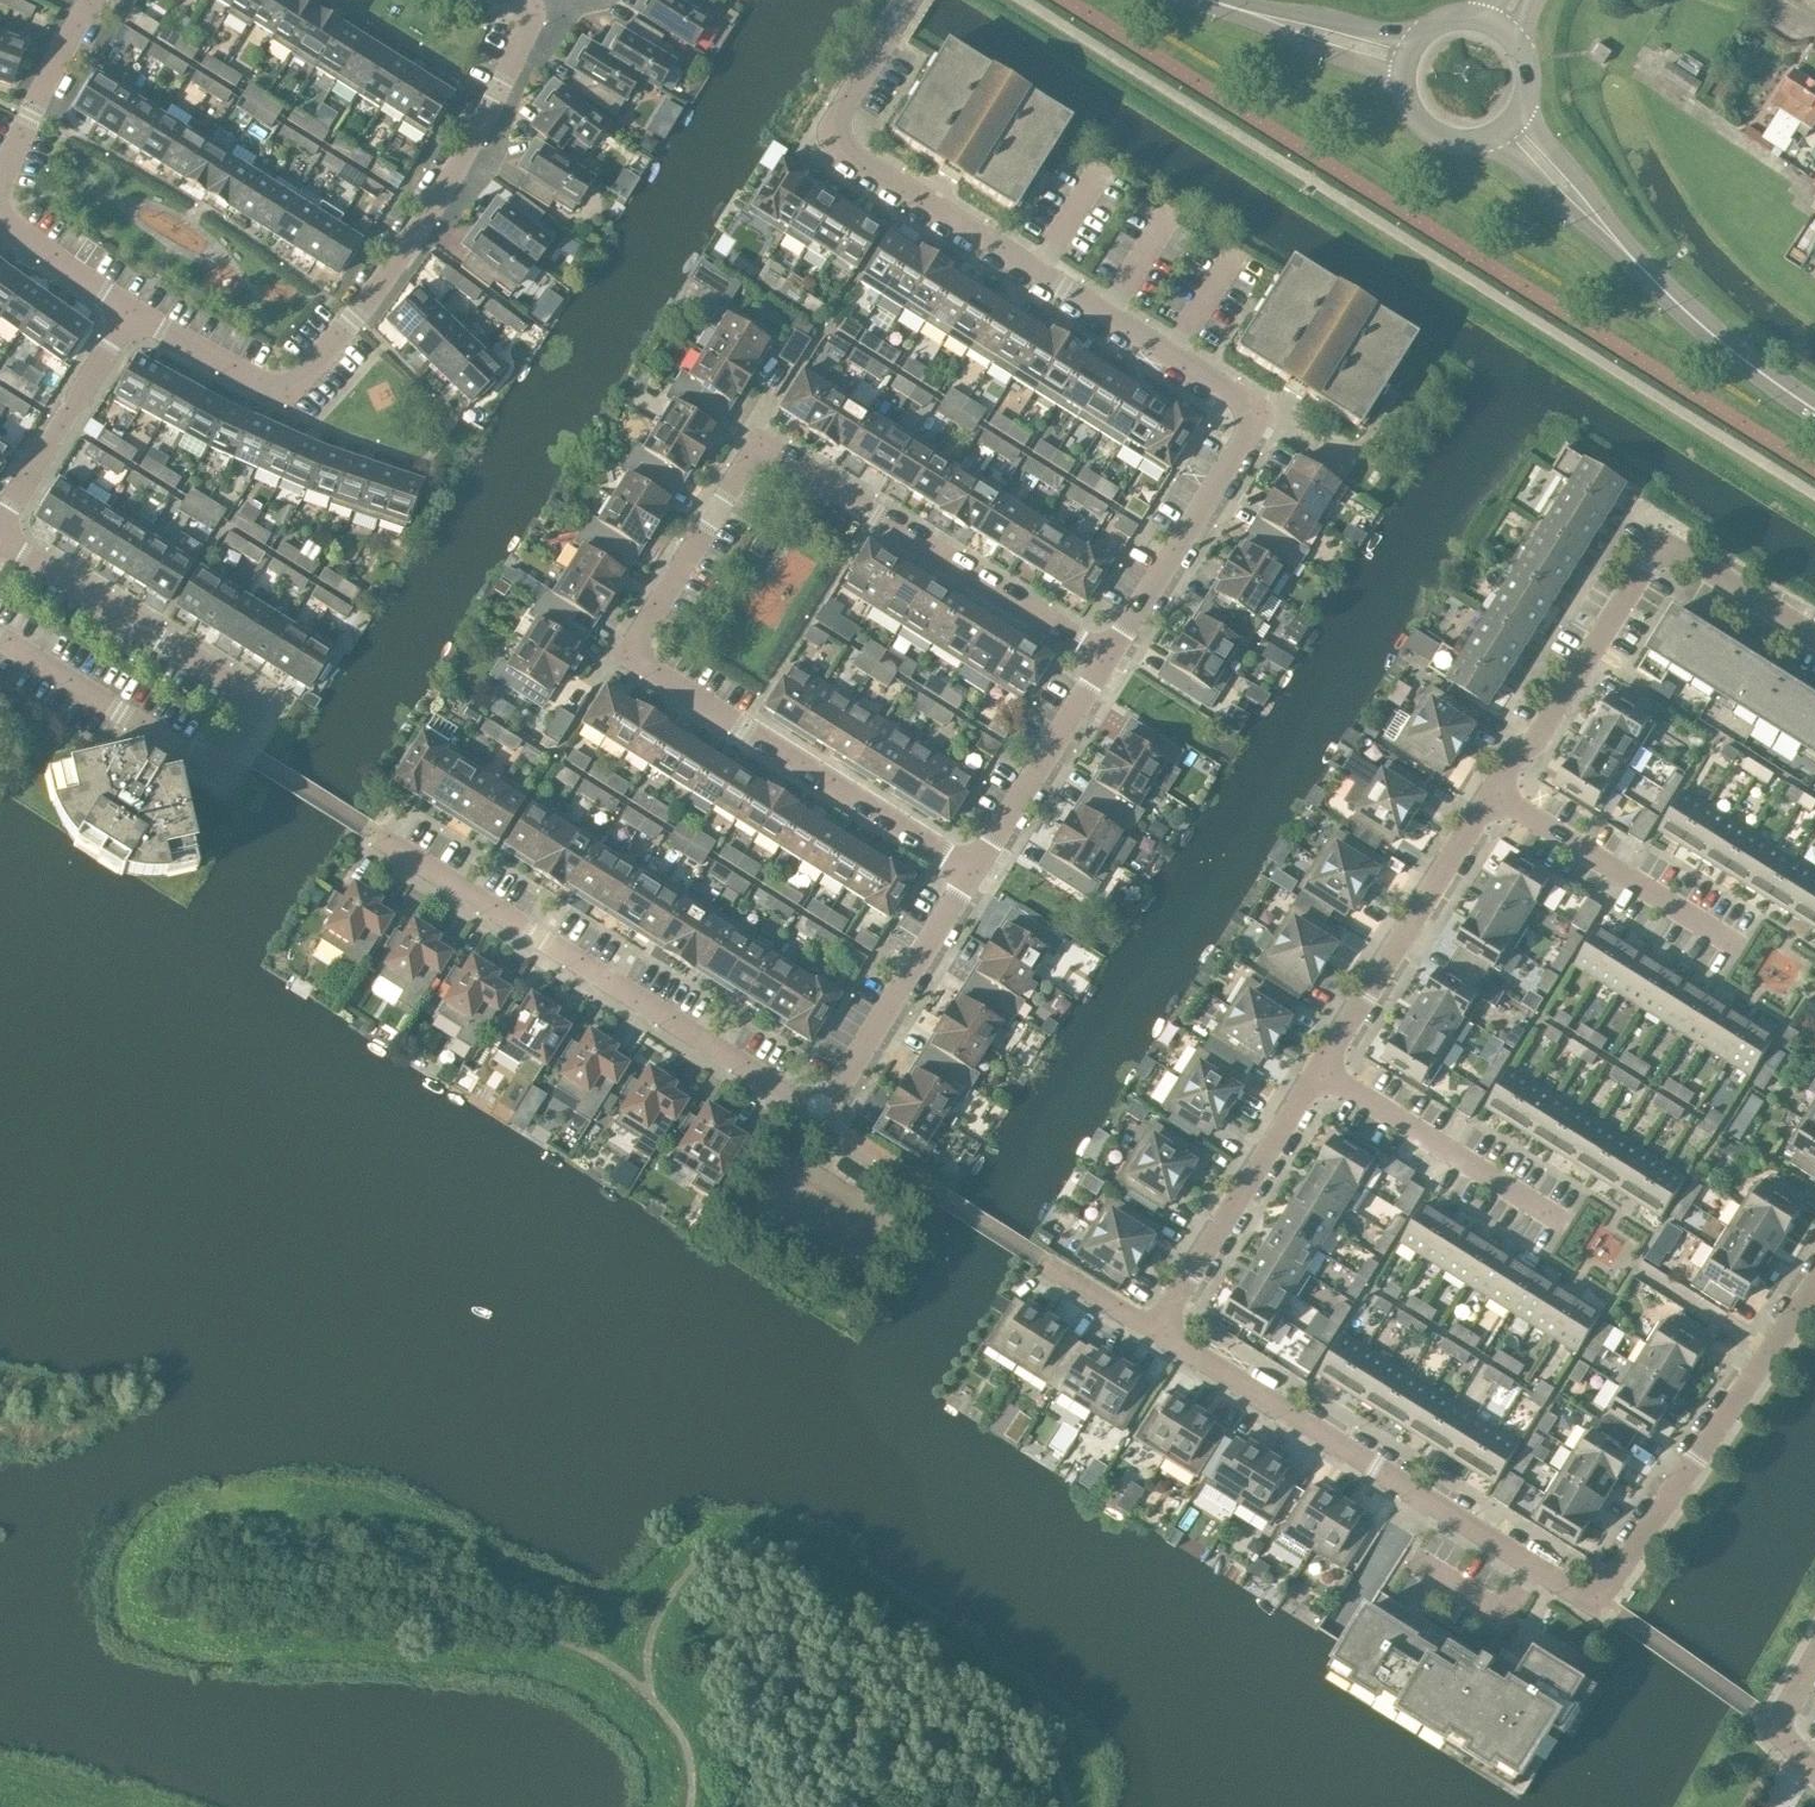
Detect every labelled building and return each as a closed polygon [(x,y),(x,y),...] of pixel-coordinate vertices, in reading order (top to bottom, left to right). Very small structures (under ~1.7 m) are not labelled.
[(9,9),(14,0),(0,0),(0,4),(9,9)] [(26,18),(32,7),(19,0),(14,0),(9,9),(26,18)] [(229,8),(226,12),(226,13),(234,0),(217,0),(229,8)] [(226,13),(248,27),(265,0),(234,0),(226,13)] [(248,27),(249,27),(252,22),(272,35),(269,40),(270,40),(295,0),(265,0),(248,27)] [(301,0),(295,0),(270,40),(292,54),(319,11),(301,0)] [(712,13),(694,2),(695,0),(644,0),(636,12),(691,47),(712,13)] [(133,9),(126,19),(138,26),(152,35),(158,25),(144,16),(133,9)] [(341,24),(319,11),(292,54),(313,67),(341,24)] [(638,77),(657,89),(677,55),(658,44),(663,37),(632,19),(619,41),(612,37),(602,54),(638,76),(638,77)] [(362,38),(341,24),(313,67),(335,81),(362,38)] [(10,86),(14,74),(18,75),(24,57),(21,56),(27,38),(0,28),(0,83),(10,86)] [(180,38),(166,29),(159,40),(174,49),(180,38)] [(127,43),(141,52),(148,41),(134,32),(127,43)] [(174,49),(188,58),(195,48),(180,38),(174,49)] [(384,52),(362,38),(335,81),(357,95),(384,52)] [(602,54),(583,42),(572,61),(579,65),(566,87),(614,116),(638,77),(638,76),(602,54)] [(1012,210),(1068,120),(946,44),(889,133),(942,166),(938,172),(956,184),(960,177),(1012,210)] [(170,55),(155,46),(149,56),(163,65),(170,55)] [(406,65),(384,52),(357,95),(379,108),(382,104),(406,65)] [(1694,80),(1703,66),(1684,54),(1675,67),(1694,80)] [(163,65),(178,75),(184,64),(170,55),(163,65)] [(224,66),(209,57),(203,67),(217,76),(224,66)] [(428,79),(406,65),(382,104),(403,117),(400,122),(401,122),(428,79)] [(217,76),(232,85),(238,75),(224,66),(217,76)] [(96,124),(122,84),(99,69),(90,84),(87,82),(77,98),(80,100),(74,110),(96,124)] [(1814,83),(1795,71),(1772,104),(1780,110),(1764,134),(1755,128),(1753,131),(1774,145),(1814,83)] [(213,82),(199,73),(192,84),(207,93),(213,82)] [(401,122),(423,136),(433,120),(436,122),(446,106),(443,104),(450,93),(428,79),(401,122)] [(207,93),(221,102),(228,91),(213,82),(207,93)] [(1793,141),(1790,140),(1801,123),(1812,130),(1814,125),(1814,84),(1814,83),(1774,145),(1785,153),(1793,141)] [(143,97),(122,84),(96,124),(118,138),(143,97)] [(606,125),(554,85),(541,102),(547,107),(531,127),(559,149),(564,142),(581,156),(606,125)] [(266,96),(251,87),(244,97),(259,107),(266,96)] [(273,116),(280,105),(266,96),(259,107),(273,116)] [(165,111),(143,97),(118,138),(140,152),(165,111)] [(259,107),(244,97),(237,108),(252,117),(259,107)] [(273,116),(259,107),(252,117),(267,127),(273,116)] [(184,129),(163,116),(166,111),(165,111),(140,152),(162,165),(184,129)] [(311,120),(296,111),(290,122),(304,131),(311,120)] [(184,129),(162,165),(183,179),(209,138),(212,134),(190,120),(184,129)] [(304,131),(319,140),(326,129),(311,120),(304,131)] [(300,137),(286,128),(279,138),(294,147),(300,137)] [(647,136),(640,147),(650,154),(658,143),(647,136)] [(294,147),(309,157),(315,146),(300,137),(294,147)] [(231,152),(209,138),(183,179),(205,193),(231,152)] [(354,148),(340,138),(333,149),(348,158),(354,148)] [(592,179),(536,145),(525,163),(532,167),(518,189),(548,208),(552,201),(571,213),(592,179)] [(348,158),(362,167),(369,157),(354,148),(348,158)] [(249,170),(228,157),(232,152),(231,152),(205,193),(227,206),(249,170)] [(344,164),(329,155),(323,166),(337,175),(344,164)] [(813,187),(801,179),(804,174),(781,160),(771,175),(769,173),(758,191),(760,192),(748,213),(784,235),(813,187)] [(376,161),(370,172),(384,181),(391,170),(376,161)] [(337,175),(352,184),(359,173),(344,164),(337,175)] [(271,184),(249,170),(227,206),(249,220),(271,184)] [(366,178),(359,188),(374,197),(380,187),(366,178)] [(271,233),(293,198),(296,192),(275,179),(271,184),(249,220),(271,233)] [(838,197),(823,188),(821,192),(813,187),(784,235),(805,249),(838,197)] [(533,264),(556,234),(539,220),(544,214),(516,193),(500,213),(494,208),(481,225),(533,264)] [(857,214),(850,210),(852,206),(838,197),(805,249),(827,262),(857,214)] [(315,211),(293,198),(271,233),(292,247),(315,211)] [(320,202),(315,211),(292,247),(314,261),(342,216),(320,202)] [(827,262),(850,276),(882,225),(867,215),(865,219),(857,214),(827,262)] [(337,225),(343,216),(342,216),(314,261),(337,275),(343,265),(346,267),(356,251),(353,249),(359,239),(337,225)] [(533,264),(481,225),(469,241),(475,246),(460,267),(488,288),(493,282),(510,295),(533,264)] [(911,248),(903,243),(905,239),(890,230),(858,282),(881,296),(911,248)] [(936,257),(921,248),(918,252),(911,248),(881,296),(902,309),(936,257)] [(954,275),(947,270),(950,265),(936,257),(902,309),(924,323),(954,275)] [(1305,393),(1357,426),(1413,336),(1291,260),(1234,349),(1287,382),(1283,388),(1301,399),(1305,393)] [(709,264),(698,281),(722,296),(733,279),(709,264)] [(3,266),(0,270),(0,315),(24,281),(3,266)] [(463,279),(448,267),(441,277),(456,289),(463,279)] [(785,281),(771,272),(764,284),(778,293),(785,281)] [(978,285),(964,276),(962,280),(954,275),(924,323),(946,336),(978,285)] [(456,289),(471,300),(478,290),(463,279),(456,289)] [(24,281),(0,315),(0,319),(19,332),(45,296),(24,281)] [(778,293),(792,302),(799,290),(785,281),(778,293)] [(443,306),(422,285),(409,299),(406,296),(393,310),(395,312),(386,322),(407,342),(443,306)] [(998,302),(990,298),(992,294),(978,285),(946,336),(968,350),(998,302)] [(800,307),(814,315),(821,304),(807,295),(800,307)] [(66,310),(45,296),(19,332),(40,347),(66,310)] [(509,313),(494,302),(486,312),(501,323),(509,313)] [(1022,312),(1008,303),(1005,307),(998,302),(968,350),(989,364),(1022,312)] [(463,326),(463,325),(459,329),(440,311),(444,306),(443,306),(407,342),(428,362),(463,326)] [(40,347),(62,363),(69,352),(72,354),(83,338),(80,336),(88,326),(66,310),(40,347)] [(748,380),(757,366),(753,363),(767,341),(719,310),(709,325),(717,330),(703,352),(748,380)] [(1041,330),(1034,325),(1036,321),(1022,312),(989,364),(1011,377),(1041,330)] [(516,334),(524,325),(509,313),(501,323),(516,334)] [(846,320),(839,331),(853,340),(860,328),(846,320)] [(803,321),(797,330),(807,336),(813,326),(803,321)] [(484,346),(463,326),(428,362),(448,382),(484,346)] [(1066,338),(1052,329),(1049,334),(1041,330),(1011,377),(1033,391),(1066,338)] [(793,367),(810,340),(794,331),(777,357),(793,367)] [(882,342),(868,333),(860,345),(875,354),(882,342)] [(835,337),(828,349),(842,357),(849,346),(835,337)] [(1085,357),(1077,352),(1080,347),(1066,338),(1033,391),(1055,404),(1085,357)] [(875,354),(889,363),(896,351),(882,342),(875,354)] [(448,382),(470,403),(479,393),(481,396),(495,382),(492,380),(505,366),(484,346),(448,382)] [(871,360),(857,351),(849,362),(864,371),(871,360)] [(748,380),(703,352),(689,375),(681,370),(673,384),(721,414),(734,392),(738,395),(748,380)] [(160,369),(137,357),(131,368),(128,366),(118,383),(121,385),(112,401),(136,414),(160,369)] [(1109,367),(1095,358),(1092,362),(1085,357),(1055,404),(1076,418),(1109,367)] [(864,371),(878,380),(885,369),(871,360),(864,371)] [(925,369),(911,360),(904,372),(918,381),(925,369)] [(1128,384),(1121,379),(1123,376),(1109,367),(1076,418),(1098,432),(1128,384)] [(6,369),(0,378),(0,380),(14,389),(20,378),(6,369)] [(183,382),(160,369),(136,414),(137,415),(139,410),(161,421),(183,382)] [(918,381),(933,390),(940,378),(925,369),(918,381)] [(824,385),(802,371),(778,408),(801,422),(824,385)] [(14,389),(28,398),(35,387),(20,378),(14,389)] [(914,387),(900,378),(893,389),(907,398),(914,387)] [(205,394),(183,382),(161,421),(184,434),(205,394)] [(721,414),(673,384),(664,398),(671,403),(657,425),(702,453),(711,438),(707,436),(721,414)] [(1152,394),(1138,385),(1136,389),(1128,384),(1098,432),(1120,445),(1152,394)] [(846,399),(824,385),(801,422),(809,427),(807,429),(821,438),(846,399)] [(907,398),(922,407),(929,396),(914,387),(907,398)] [(0,388),(0,403),(6,407),(12,396),(0,388)] [(967,399),(953,390),(945,402),(960,411),(967,399)] [(227,406),(205,394),(184,434),(208,447),(227,406)] [(1175,406),(1174,406),(1171,411),(1164,407),(1167,403),(1152,394),(1120,445),(1142,459),(1175,406)] [(27,405),(12,396),(6,407),(20,416),(27,405)] [(868,413),(846,399),(821,438),(836,447),(837,445),(844,450),(868,413)] [(974,420),(982,408),(967,399),(960,411),(974,420)] [(960,411),(945,402),(938,414),(952,423),(960,411)] [(251,417),(227,406),(208,447),(233,458),(251,417)] [(1164,473),(1177,453),(1179,455),(1190,437),(1188,435),(1198,421),(1175,406),(1142,459),(1164,473)] [(974,420),(960,411),(952,423),(967,432),(974,420)] [(889,426),(868,413),(844,450),(866,463),(889,426)] [(1012,424),(998,415),(991,426),(1005,435),(1012,424)] [(275,427),(251,417),(233,458),(256,468),(275,427)] [(1027,433),(1012,424),(1005,435),(1020,444),(1027,433)] [(702,453),(657,425),(643,447),(636,443),(627,457),(675,487),(689,465),(693,468),(702,453)] [(911,440),(889,426),(866,463),(888,477),(911,440)] [(298,437),(275,427),(256,468),(280,479),(298,437)] [(119,440),(105,431),(98,441),(113,451),(119,440)] [(1001,441),(987,432),(980,444),(994,453),(1001,441)] [(322,448),(298,437),(280,479),(305,490),(322,448)] [(113,451),(127,460),(134,449),(119,440),(113,451)] [(933,454),(911,440),(888,477),(910,491),(933,454)] [(1016,450),(1001,441),(994,453),(1009,462),(1016,450)] [(1056,451),(1042,442),(1034,453),(1049,462),(1056,451)] [(6,462),(3,461),(10,450),(0,443),(0,473),(6,462)] [(107,455),(92,446),(85,456),(100,466),(107,455)] [(1626,485),(1566,447),(1551,471),(1571,484),(1611,509),(1626,485)] [(346,456),(322,448),(305,490),(331,499),(329,504),(330,504),(346,456)] [(1070,460),(1056,451),(1049,462),(1063,471),(1070,460)] [(955,467),(933,454),(910,491),(932,504),(955,467)] [(100,466),(115,475),(121,464),(107,455),(100,466)] [(371,464),(346,456),(330,504),(354,513),(371,464)] [(675,487),(627,457),(618,471),(626,475),(612,498),(657,526),(666,511),(662,508),(675,487)] [(163,468),(148,458),(142,469),(157,478),(163,468)] [(1345,489),(1297,458),(1283,481),(1279,478),(1270,493),(1314,521),(1328,498),(1336,503),(1345,489)] [(1045,468),(1031,459),(1023,471),(1038,480),(1045,468)] [(395,473),(371,464),(354,513),(378,521),(395,473)] [(977,481),(955,467),(932,504),(939,509),(938,511),(952,520),(977,481)] [(157,478),(171,487),(178,477),(163,468),(157,478)] [(1059,477),(1045,468),(1038,480),(1052,489),(1059,477)] [(1099,478),(1085,469),(1078,481),(1092,490),(1099,478)] [(87,487),(64,473),(59,480),(52,491),(49,489),(39,506),(42,508),(35,519),(58,533),(87,487)] [(150,482),(135,473),(129,484),(144,493),(150,482)] [(378,521),(404,530),(410,512),(413,513),(419,495),(416,494),(420,481),(395,473),(378,521)] [(1114,487),(1099,478),(1092,490),(1107,499),(1114,487)] [(998,494),(977,481),(952,520),(966,529),(968,527),(975,531),(998,494)] [(144,493),(158,502),(165,492),(150,482),(144,493)] [(1611,509),(1571,484),(1558,505),(1544,527),(1584,552),(1598,530),(1611,509)] [(82,495),(87,487),(58,533),(80,546),(104,508),(82,495)] [(1088,496),(1074,487),(1067,498),(1081,507),(1088,496)] [(208,500),(193,491),(187,501),(201,510),(208,500)] [(1314,521),(1270,493),(1260,507),(1264,510),(1251,532),(1299,562),(1308,548),(1300,543),(1314,521)] [(1020,508),(998,494),(975,531),(997,545),(1020,508)] [(1103,505),(1088,496),(1081,507),(1096,516),(1103,505)] [(552,498),(547,507),(557,513),(562,505),(552,498)] [(657,526),(612,498),(598,520),(590,515),(582,529),(630,559),(643,538),(648,540),(657,526)] [(1134,498),(1126,511),(1140,520),(1148,507),(1134,498)] [(216,519),(223,509),(208,500),(201,510),(216,519)] [(201,510),(187,501),(180,512),(195,521),(201,510)] [(125,522),(104,508),(80,546),(101,560),(125,522)] [(1042,522),(1020,508),(997,545),(1019,559),(1042,522)] [(216,519),(201,510),(195,521),(209,530),(216,519)] [(125,522),(101,560),(123,574),(147,536),(150,531),(153,526),(131,512),(125,522)] [(231,525),(246,534),(253,524),(238,514),(231,525)] [(1122,517),(1114,529),(1128,538),(1136,526),(1122,517)] [(1064,535),(1042,522),(1019,559),(1040,572),(1064,535)] [(246,534),(261,543),(267,533),(253,524),(246,534)] [(1584,552),(1544,527),(1530,548),(1517,570),(1557,595),(1570,573),(1584,552)] [(630,559),(582,529),(573,543),(581,548),(567,570),(611,598),(620,584),(616,581),(630,559)] [(172,544),(150,531),(123,574),(145,587),(172,544)] [(1354,531),(1348,540),(1357,546),(1363,536),(1354,531)] [(1299,562),(1251,532),(1237,553),(1233,551),(1224,565),(1269,593),(1282,571),(1290,576),(1299,562)] [(247,543),(232,534),(226,544),(240,554),(247,543)] [(1085,548),(1064,535),(1040,572),(1061,585),(1060,588),(1061,588),(1087,547),(1086,546),(1085,548)] [(748,550),(761,558),(769,545),(756,537),(748,550)] [(901,558),(887,549),(884,553),(867,542),(863,548),(861,546),(850,564),(852,566),(849,571),(851,572),(841,587),(871,606),(901,558)] [(240,554),(255,563),(261,552),(247,543),(240,554)] [(299,553),(284,543),(278,554),(292,563),(299,553)] [(168,602),(195,558),(172,544),(145,587),(168,602)] [(1061,588),(1084,602),(1091,591),(1093,592),(1104,574),(1102,573),(1109,561),(1087,547),(1061,588)] [(292,563),(307,572),(314,562),(299,553),(292,563)] [(928,581),(912,570),(915,566),(901,558),(871,606),(901,624),(928,581)] [(290,570),(276,561),(269,572),(284,581),(290,570)] [(1269,593),(1224,565),(1215,580),(1219,583),(1205,604),(1253,635),(1262,621),(1255,616),(1269,593)] [(222,583),(200,568),(176,607),(198,621),(222,583)] [(509,568),(503,578),(512,583),(518,573),(509,568)] [(284,581),(299,590),(305,579),(290,570),(284,581)] [(341,579),(327,570),(320,580),(335,590),(341,579)] [(611,598),(567,570),(552,593),(545,588),(536,602),(584,632),(598,610),(602,613),(611,598)] [(1557,595),(1517,570),(1503,592),(1490,614),(1529,639),(1543,617),(1557,595)] [(335,590),(349,599),(356,588),(341,579),(335,590)] [(500,581),(494,590),(504,597),(510,587),(500,581)] [(961,596),(947,587),(944,591),(928,581),(901,624),(931,643),(961,596)] [(244,596),(222,583),(198,621),(220,634),(244,596)] [(334,598),(319,588),(313,599),(327,608),(334,598)] [(266,610),(244,596),(220,634),(242,648),(266,610)] [(989,619),(973,608),(975,604),(961,596),(931,643),(961,662),(989,619)] [(327,608),(342,617),(349,607),(334,598),(327,608)] [(536,602),(527,616),(535,621),(521,643),(566,671),(575,656),(571,654),(584,632),(536,602)] [(1253,635),(1205,604),(1192,626),(1188,623),(1179,638),(1223,666),(1237,644),(1245,648),(1253,635)] [(814,620),(828,629),(836,616),(822,607),(814,620)] [(288,623),(266,610),(242,648),(264,662),(288,623)] [(1698,625),(1675,610),(1637,670),(1654,680),(1661,684),(1664,680),(1674,664),(1698,625)] [(1297,612),(1290,623),(1304,632),(1311,621),(1297,612)] [(1490,614),(1476,636),(1463,656),(1503,681),(1516,661),(1529,639),(1490,614)] [(1021,634),(1007,625),(1005,629),(989,619),(961,662),(992,681),(1021,634)] [(312,632),(311,632),(308,636),(288,623),(264,662),(285,675),(312,632)] [(1720,638),(1698,625),(1674,664),(1695,678),(1717,691),(1741,652),(1720,638)] [(802,639),(816,648),(824,635),(810,626),(802,639)] [(335,646),(312,632),(285,675),(308,689),(315,678),(318,680),(328,664),(325,662),(335,646)] [(992,681),(1021,699),(1030,685),(1032,686),(1036,680),(1038,682),(1049,664),(1047,662),(1050,657),(1033,646),(1036,642),(1021,634),(992,681)] [(1223,666),(1179,638),(1169,653),(1174,655),(1159,678),(1207,708),(1217,693),(1209,689),(1223,666)] [(885,650),(870,641),(862,654),(876,663),(885,650)] [(566,671),(521,643),(507,665),(499,661),(490,675),(538,706),(553,683),(557,686),(566,671)] [(1503,681),(1463,656),(1443,644),(1428,667),(1488,705),(1503,681)] [(891,672),(899,659),(885,650),(876,663),(891,672)] [(1763,665),(1741,652),(1717,691),(1738,705),(1760,719),(1785,679),(1763,665)] [(876,663),(862,654),(854,667),(868,676),(876,663)] [(891,672),(876,663),(868,676),(883,685),(891,672)] [(822,683),(793,665),(783,680),(781,679),(778,684),(776,683),(764,701),(767,702),(763,708),(780,718),(778,722),(792,731),(822,683)] [(1260,676),(1254,684),(1266,691),(1271,683),(1260,676)] [(947,685),(933,677),(925,689),(939,698),(947,685)] [(1785,679),(1760,719),(1782,732),(1804,746),(1814,728),(1814,698),(1807,693),(1785,679)] [(1654,680),(1649,688),(1668,700),(1676,688),(1664,680),(1661,684),(1654,680)] [(852,702),(822,683),(792,731),(806,740),(808,736),(824,746),(852,702)] [(939,698),(953,707),(961,695),(947,685),(939,698)] [(1641,746),(1656,723),(1646,717),(1655,703),(1626,685),(1617,699),(1611,695),(1597,718),(1641,746)] [(627,701),(604,686),(581,724),(604,738),(627,701)] [(1447,687),(1443,694),(1431,687),(1413,716),(1462,746),(1474,726),(1471,724),(1477,715),(1466,709),(1471,702),(1447,687)] [(935,704),(921,695),(913,708),(927,717),(935,704)] [(650,712),(636,703),(635,705),(627,701),(604,738),(625,752),(650,712)] [(882,721),(852,702),(824,746),(841,756),(838,760),(852,769),(882,721)] [(927,717),(942,726),(950,713),(935,704),(927,717)] [(469,705),(463,714),(478,722),(483,714),(469,705)] [(558,708),(541,734),(557,744),(574,717),(558,708)] [(671,728),(663,723),(664,721),(650,712),(625,752),(647,765),(671,728)] [(1462,746),(1413,716),(1395,744),(1441,773),(1446,764),(1449,766),(1462,746)] [(997,717),(989,730),(1003,738),(1011,726),(997,717)] [(1641,746),(1597,718),(1584,740),(1628,768),(1641,746)] [(504,730),(489,721),(482,733),(496,742),(504,730)] [(912,740),(882,721),(852,769),(866,778),(869,774),(885,784),(912,740)] [(1149,784),(1163,761),(1171,766),(1180,751),(1132,721),(1118,744),(1114,741),(1105,756),(1149,784)] [(458,749),(425,728),(412,748),(410,747),(399,765),(401,766),(392,781),(415,796),(418,791),(428,797),(458,749)] [(692,742),(671,728),(647,765),(669,779),(692,742)] [(1804,746),(1814,753),(1814,728),(1804,746)] [(511,751),(518,739),(504,730),(496,742),(511,751)] [(978,749),(992,757),(1000,745),(986,736),(978,749)] [(943,759),(912,740),(885,784),(901,794),(899,798),(913,807),(943,759)] [(1628,768),(1584,740),(1570,761),(1614,789),(1628,768)] [(714,755),(692,742),(669,779),(690,793),(714,755)] [(532,764),(539,753),(525,744),(518,755),(532,764)] [(1732,762),(1738,753),(1726,745),(1720,755),(1732,762)] [(482,764),(458,749),(428,797),(438,803),(436,807),(450,816),(482,764)] [(569,762),(583,771),(590,760),(576,751),(569,762)] [(193,868),(194,870),(197,869),(175,778),(137,753),(78,767),(45,774),(46,777),(48,777),(51,794),(57,812),(66,827),(77,842),(90,853),(105,863),(122,870),(140,874),(158,875),(176,873),(193,868)] [(736,769),(714,755),(690,793),(712,807),(736,769)] [(1149,784),(1105,756),(1096,770),(1100,773),(1086,795),(1134,825),(1143,811),(1135,806),(1149,784)] [(972,777),(943,759),(913,807),(927,816),(929,812),(946,822),(950,817),(952,818),(963,800),(961,799),(965,793),(962,792),(972,777)] [(1760,767),(1748,759),(1742,768),(1754,776),(1760,767)] [(1614,789),(1570,761),(1556,784),(1600,812),(1614,789)] [(1427,786),(1389,762),(1371,791),(1412,817),(1425,797),(1422,795),(1427,786)] [(504,778),(499,785),(479,772),(483,765),(482,764),(450,816),(464,825),(467,821),(474,826),(504,778)] [(612,773),(597,764),(590,776),(604,785),(612,773)] [(1767,784),(1773,775),(1760,767),(1754,776),(1767,784)] [(1800,767),(1794,775),(1808,784),(1814,776),(1800,767)] [(558,780),(572,789),(579,777),(565,769),(558,780)] [(758,783),(736,769),(712,807),(734,821),(758,783)] [(1683,778),(1673,772),(1662,789),(1672,795),(1683,778)] [(604,785),(619,794),(626,783),(612,773),(604,785)] [(527,792),(504,778),(474,826),(482,831),(479,834),(495,844),(527,792)] [(601,791),(586,782),(579,794),(593,803),(601,791)] [(781,794),(766,785),(765,787),(758,783),(734,821),(755,834),(781,794)] [(1804,794),(1791,786),(1785,796),(1798,803),(1804,794)] [(1672,795),(1662,789),(1651,807),(1661,812),(1672,795)] [(593,803),(608,812),(615,800),(601,791),(593,803)] [(1412,817),(1371,791),(1353,819),(1391,843),(1397,834),(1400,836),(1412,817)] [(1705,805),(1683,791),(1659,830),(1681,843),(1705,805)] [(655,801),(641,792),(634,803),(648,812),(655,801)] [(802,808),(795,803),(781,794),(755,834),(777,848),(802,808)] [(1814,804),(1814,801),(1804,794),(1798,803),(1810,811),(1814,804)] [(1134,825),(1086,795),(1073,816),(1069,814),(1059,828),(1104,857),(1118,834),(1125,839),(1134,825)] [(557,811),(535,797),(503,849),(518,858),(520,854),(528,859),(557,811)] [(648,812),(663,821),(670,810),(655,801),(648,812)] [(1727,819),(1705,805),(1681,843),(1703,857),(1727,819)] [(824,822),(802,808),(777,848),(799,862),(824,822)] [(1642,843),(1658,817),(1644,808),(1628,834),(1642,843)] [(644,818),(630,809),(623,821),(637,830),(644,818)] [(579,825),(557,811),(528,859),(535,864),(532,869),(546,878),(579,825)] [(637,830),(651,839),(659,827),(644,818),(637,830)] [(1749,833),(1727,819),(1703,857),(1725,871),(1749,833)] [(697,831),(683,822),(675,834),(690,843),(697,831)] [(845,836),(824,822),(799,862),(821,876),(845,836)] [(601,839),(579,825),(546,878),(560,887),(563,882),(571,886),(601,839)] [(1104,857),(1059,828),(1050,843),(1054,846),(1040,868),(1088,898),(1098,883),(1090,879),(1104,857)] [(1381,859),(1336,830),(1318,859),(1366,889),(1379,870),(1376,868),(1381,859)] [(704,852),(712,840),(697,831),(690,843),(704,852)] [(1771,846),(1749,833),(1725,871),(1747,885),(1771,846)] [(690,843),(675,834),(668,845),(682,854),(690,843)] [(867,850),(845,836),(821,876),(842,890),(867,850)] [(618,860),(597,847),(602,839),(601,839),(571,886),(579,891),(576,895),(591,904),(618,860)] [(704,852),(690,843),(682,854),(697,863),(704,852)] [(1159,843),(1154,851),(1162,855),(1167,847),(1159,843)] [(742,855),(728,846),(721,858),(735,867),(742,855)] [(1793,860),(1771,846),(1747,885),(1769,898),(1793,860)] [(890,862),(889,862),(887,864),(867,850),(842,890),(864,903),(890,862)] [(735,867),(750,876),(757,864),(742,855),(735,867)] [(1542,906),(1556,883),(1511,855),(1497,878),(1542,906)] [(1325,914),(1329,906),(1345,916),(1351,907),(1354,909),(1366,889),(1318,859),(1300,888),(1309,893),(1304,901),(1325,914)] [(645,866),(644,866),(639,873),(618,860),(591,904),(605,913),(607,909),(615,914),(645,866)] [(1814,874),(1793,860),(1769,898),(1791,912),(1814,874)] [(887,918),(894,906),(896,907),(907,889),(905,888),(912,876),(890,862),(864,903),(887,918)] [(731,873),(717,864),(710,875),(724,884),(731,873)] [(666,880),(645,866),(615,914),(622,918),(620,922),(634,931),(666,880)] [(724,884),(739,893),(746,882),(731,873),(724,884)] [(786,883),(772,874),(764,885),(779,894),(786,883)] [(1814,874),(1791,912),(1813,926),(1814,922),(1814,874)] [(1542,906),(1497,878),(1484,899),(1528,927),(1529,926),(1523,923),(1535,903),(1541,906),(1542,906)] [(688,893),(666,880),(634,931),(648,940),(651,936),(658,941),(688,893)] [(343,955),(337,964),(354,975),(390,917),(375,907),(379,900),(353,883),(344,898),(335,892),(324,909),(334,915),(319,939),(343,955)] [(779,894),(793,903),(800,892),(786,883),(779,894)] [(775,900),(761,891),(753,903),(768,912),(775,900)] [(710,907),(688,893),(658,941),(666,946),(663,951),(677,960),(710,907)] [(1571,924),(1585,933),(1601,907),(1587,898),(1571,924)] [(1528,927),(1484,899),(1470,921),(1514,949),(1528,927)] [(768,912),(782,921),(789,909),(775,900),(768,912)] [(830,910),(815,901),(808,912),(822,921),(830,910)] [(1340,934),(1294,906),(1276,934),(1325,965),(1337,945),(1334,943),(1340,934)] [(710,907),(677,960),(691,969),(694,964),(702,968),(732,921),(710,907)] [(822,921),(837,931),(844,919),(830,910),(822,921)] [(1030,974),(1044,951),(1052,956),(1061,942),(1013,912),(999,934),(995,931),(986,946),(1030,974)] [(819,928),(804,919),(797,930),(811,939),(819,928)] [(402,991),(396,1001),(413,1012),(449,953),(434,944),(438,937),(412,920),(403,935),(394,929),(383,946),(393,952),(378,976),(402,991)] [(753,934),(732,921),(702,968),(709,973),(707,977),(721,986),(753,934)] [(1514,949),(1470,921),(1456,944),(1462,948),(1453,961),(1482,979),(1490,966),(1500,972),(1514,949)] [(1620,940),(1598,926),(1574,965),(1596,978),(1620,940)] [(811,939),(826,948),(833,937),(819,928),(811,939)] [(856,943),(870,951),(878,939),(864,930),(856,943)] [(1583,937),(1573,931),(1562,949),(1572,955),(1583,937)] [(771,955),(750,942),(754,935),(753,934),(721,986),(736,995),(738,991),(745,996),(771,955)] [(1258,963),(1272,972),(1267,979),(1277,985),(1289,993),(1293,985),(1304,992),(1309,983),(1312,985),(1325,965),(1276,934),(1258,963)] [(1642,954),(1620,940),(1596,978),(1618,992),(1642,954)] [(1030,974),(986,946),(977,961),(981,963),(967,985),(1015,1015),(1024,1001),(1016,996),(1030,974)] [(844,961),(859,970),(866,957),(852,949),(844,961)] [(1572,955),(1562,949),(1551,966),(1561,972),(1572,955)] [(364,964),(375,971),(384,957),(372,950),(364,964)] [(1664,968),(1642,954),(1618,992),(1640,1006),(1664,968)] [(792,969),(771,955),(745,996),(753,1000),(751,1004),(765,1013),(792,969)] [(461,1028),(455,1038),(472,1049),(508,990),(493,980),(497,973),(471,957),(462,972),(453,966),(442,983),(452,989),(437,1013),(461,1028)] [(1482,979),(1453,961),(1445,974),(1439,970),(1425,993),(1469,1021),(1484,998),(1474,992),(1482,979)] [(1686,981),(1664,968),(1640,1006),(1662,1020),(1686,981)] [(813,982),(792,969),(765,1013),(779,1022),(781,1018),(788,1022),(813,982)] [(1549,971),(1538,988),(1547,994),(1558,977),(1549,971)] [(841,989),(818,975),(814,982),(813,982),(788,1022),(785,1027),(808,1042),(818,1027),(820,1028),(831,1011),(829,1009),(841,989)] [(1294,1007),(1292,1006),(1297,998),(1289,993),(1277,985),(1272,993),(1249,978),(1231,1007),(1279,1038),(1292,1018),(1289,1016),(1294,1007)] [(1708,995),(1686,981),(1662,1020),(1684,1034),(1708,995)] [(1015,1015),(967,985),(954,1007),(949,1004),(940,1019),(985,1047),(999,1024),(1006,1029),(1015,1015)] [(1469,1021),(1425,993),(1411,1015),(1456,1043),(1469,1021)] [(520,1065),(514,1075),(531,1085),(567,1027),(552,1017),(556,1010),(530,994),(521,1009),(512,1003),(501,1020),(510,1026),(495,1050),(520,1065)] [(1730,1009),(1708,995),(1684,1034),(1706,1047),(1730,1009)] [(1213,1036),(1258,1065),(1264,1056),(1267,1058),(1279,1038),(1231,1007),(1213,1036)] [(1752,1023),(1730,1009),(1706,1047),(1728,1061),(1752,1023)] [(1566,1028),(1572,1018),(1560,1010),(1554,1020),(1566,1028)] [(1456,1043),(1411,1015),(1398,1037),(1442,1064),(1456,1043)] [(1046,1018),(1038,1031),(1047,1037),(1055,1024),(1046,1018)] [(985,1047),(940,1019),(931,1033),(935,1036),(922,1058),(970,1088),(978,1074),(971,1069),(985,1047)] [(1750,1075),(1774,1037),(1752,1023),(1728,1061),(1750,1075)] [(1594,1032),(1581,1024),(1576,1033),(1588,1041),(1594,1032)] [(1515,1026),(1504,1044),(1513,1050),(1524,1032),(1515,1026)] [(1557,1043),(1563,1034),(1550,1026),(1544,1035),(1557,1043)] [(1787,1050),(1798,1033),(1789,1027),(1778,1044),(1787,1050)] [(579,1102),(572,1111),(589,1122),(602,1103),(607,1094),(626,1064),(610,1054),(615,1047),(589,1031),(580,1045),(570,1040),(560,1056),(569,1062),(554,1086),(579,1102)] [(1601,1049),(1607,1040),(1594,1032),(1588,1041),(1601,1049)] [(1039,1034),(1032,1044),(1041,1049),(1048,1039),(1039,1034)] [(1442,1064),(1398,1037),(1384,1059),(1428,1087),(1442,1064)] [(1584,1047),(1572,1039),(1566,1049),(1578,1057),(1584,1047)] [(1500,1070),(1511,1053),(1501,1047),(1490,1064),(1500,1070)] [(1591,1065),(1597,1055),(1584,1047),(1578,1057),(1591,1065)] [(1785,1054),(1775,1048),(1764,1066),(1774,1072),(1785,1054)] [(1181,1078),(1230,1108),(1242,1088),(1239,1086),(1245,1077),(1199,1049),(1181,1078)] [(1638,1059),(1625,1051),(1619,1061),(1632,1069),(1638,1059)] [(970,1088),(922,1058),(908,1079),(904,1077),(895,1091),(939,1119),(953,1097),(961,1102),(970,1088)] [(1644,1077),(1650,1067),(1638,1059),(1632,1069),(1644,1077)] [(1500,1070),(1490,1064),(1479,1082),(1489,1088),(1500,1070)] [(1774,1072),(1764,1066),(1753,1083),(1763,1089),(1774,1072)] [(1628,1075),(1615,1067),(1609,1076),(1622,1084),(1628,1075)] [(638,1139),(631,1148),(648,1159),(685,1101),(669,1091),(674,1084),(648,1068),(639,1082),(629,1077),(619,1093),(628,1099),(613,1123),(638,1139)] [(1532,1082),(1510,1068),(1486,1106),(1508,1120),(1532,1082)] [(1635,1092),(1641,1083),(1628,1075),(1622,1084),(1635,1092)] [(1230,1108),(1181,1078),(1163,1106),(1208,1135),(1214,1126),(1217,1128),(1230,1108)] [(1681,1086),(1669,1079),(1663,1088),(1675,1096),(1681,1086)] [(1554,1096),(1532,1082),(1508,1120),(1530,1134),(1554,1096)] [(1472,1083),(1456,1109),(1470,1118),(1486,1092),(1472,1083)] [(1688,1104),(1694,1094),(1681,1086),(1675,1096),(1688,1104)] [(939,1119),(895,1091),(886,1106),(890,1108),(876,1131),(924,1161),(933,1146),(925,1142),(939,1119)] [(607,1094),(602,1103),(609,1107),(614,1098),(607,1094)] [(1671,1102),(1659,1094),(1653,1104),(1666,1112),(1671,1102)] [(1576,1109),(1554,1096),(1530,1134),(1551,1148),(1576,1109)] [(1802,1119),(1814,1128),(1814,1098),(1802,1119)] [(1678,1119),(1684,1110),(1671,1102),(1666,1112),(1678,1119)] [(696,1175),(690,1185),(707,1196),(743,1137),(728,1128),(732,1121),(706,1104),(697,1119),(688,1113),(677,1130),(687,1136),(672,1160),(696,1175)] [(1597,1123),(1576,1109),(1551,1148),(1573,1161),(1597,1123)] [(1724,1117),(1711,1109),(1699,1129),(1712,1136),(1724,1117)] [(1802,1119),(1788,1142),(1797,1148),(1788,1162),(1814,1179),(1814,1128),(1802,1119)] [(1199,1150),(1194,1148),(1199,1139),(1169,1120),(1164,1128),(1153,1122),(1135,1151),(1184,1181),(1196,1161),(1193,1159),(1199,1150)] [(1735,1121),(1727,1133),(1740,1142),(1745,1134),(1743,1126),(1735,1121)] [(1619,1137),(1597,1123),(1573,1161),(1595,1175),(1619,1137)] [(1373,1162),(1379,1151),(1347,1131),(1340,1141),(1335,1138),(1320,1161),(1365,1188),(1379,1166),(1373,1162)] [(1641,1151),(1619,1137),(1595,1175),(1617,1189),(1641,1151)] [(1117,1180),(1135,1190),(1130,1198),(1149,1211),(1154,1203),(1163,1208),(1168,1199),(1171,1201),(1184,1181),(1135,1151),(1117,1180)] [(1663,1165),(1641,1151),(1617,1189),(1639,1203),(1663,1165)] [(1365,1188),(1320,1161),(1307,1182),(1345,1206),(1358,1185),(1364,1189),(1365,1188)] [(1685,1178),(1663,1165),(1639,1203),(1661,1217),(1685,1178)] [(1802,1192),(1773,1174),(1765,1188),(1755,1182),(1741,1205),(1785,1233),(1799,1210),(1793,1206),(1802,1192)] [(1425,1190),(1410,1181),(1394,1207),(1408,1216),(1425,1190)] [(1702,1187),(1692,1181),(1682,1198),(1691,1204),(1702,1187)] [(1345,1206),(1307,1182),(1293,1204),(1331,1228),(1345,1206)] [(1157,1226),(1112,1197),(1094,1226),(1142,1257),(1155,1237),(1152,1235),(1157,1226)] [(1691,1204),(1682,1198),(1671,1216),(1680,1222),(1691,1204)] [(1447,1217),(1425,1203),(1401,1242),(1423,1255),(1447,1217)] [(1331,1228),(1293,1204),(1280,1226),(1318,1250),(1331,1228)] [(1785,1233),(1741,1205),(1727,1227),(1771,1254),(1785,1233)] [(1394,1219),(1385,1232),(1395,1238),(1403,1225),(1406,1220),(1396,1214),(1394,1219)] [(1469,1231),(1447,1217),(1423,1255),(1445,1269),(1469,1231)] [(1142,1257),(1094,1226),(1076,1255),(1121,1283),(1127,1275),(1130,1277),(1142,1257)] [(1318,1250),(1280,1226),(1266,1247),(1310,1275),(1311,1274),(1305,1271),(1318,1250)] [(1771,1254),(1727,1227),(1713,1249),(1758,1276),(1771,1254)] [(1491,1244),(1469,1231),(1445,1269),(1467,1283),(1491,1244)] [(1385,1232),(1374,1249),(1384,1255),(1395,1238),(1385,1232)] [(1513,1258),(1491,1244),(1467,1283),(1489,1297),(1513,1258)] [(1654,1246),(1646,1259),(1658,1267),(1666,1254),(1654,1246)] [(1310,1275),(1266,1247),(1252,1269),(1297,1297),(1310,1275)] [(1758,1276),(1713,1249),(1699,1271),(1709,1277),(1700,1291),(1729,1309),(1738,1295),(1744,1299),(1758,1276)] [(1378,1264),(1369,1258),(1358,1275),(1368,1281),(1378,1264)] [(1535,1272),(1513,1258),(1489,1297),(1511,1310),(1535,1272)] [(1297,1297),(1252,1269),(1239,1291),(1283,1319),(1283,1318),(1277,1314),(1290,1294),(1296,1298),(1297,1297)] [(1557,1286),(1535,1272),(1511,1310),(1533,1324),(1557,1286)] [(1368,1281),(1358,1275),(1347,1293),(1357,1299),(1368,1281)] [(1403,1289),(1390,1281),(1384,1291),(1397,1299),(1403,1289)] [(1579,1300),(1557,1286),(1533,1324),(1555,1338),(1579,1300)] [(1283,1319),(1239,1291),(1224,1314),(1269,1342),(1283,1319)] [(1424,1303),(1412,1295),(1406,1305),(1418,1313),(1424,1303)] [(1393,1305),(1380,1297),(1374,1307),(1387,1315),(1393,1305)] [(1577,1352),(1601,1313),(1579,1300),(1555,1338),(1577,1352)] [(1027,1308),(1016,1301),(988,1347),(1019,1366),(1050,1314),(1048,1316),(1029,1304),(1027,1308)] [(1351,1307),(1342,1301),(1331,1319),(1340,1325),(1351,1307)] [(1437,1311),(1424,1303),(1418,1313),(1431,1320),(1437,1311)] [(1414,1319),(1402,1311),(1396,1320),(1409,1328),(1414,1319)] [(1705,1348),(1699,1344),(1707,1330),(1679,1312),(1670,1326),(1660,1320),(1646,1342),(1691,1370),(1705,1348)] [(1051,1315),(1050,1314),(1019,1366),(1050,1385),(1078,1338),(1067,1332),(1069,1329),(1049,1317),(1051,1315)] [(1340,1325),(1331,1319),(1320,1336),(1329,1342),(1340,1325)] [(1427,1327),(1414,1319),(1409,1328),(1421,1336),(1427,1327)] [(1614,1328),(1604,1322),(1593,1339),(1603,1345),(1614,1328)] [(1468,1331),(1455,1323),(1449,1332),(1462,1340),(1468,1331)] [(1481,1338),(1468,1331),(1462,1340),(1475,1348),(1481,1338)] [(1365,1348),(1343,1334),(1319,1373),(1341,1386),(1365,1348)] [(1327,1346),(1312,1338),(1297,1363),(1311,1372),(1327,1346)] [(1458,1346),(1446,1338),(1440,1348),(1452,1356),(1458,1346)] [(1603,1345),(1593,1339),(1582,1357),(1592,1363),(1603,1345)] [(1691,1370),(1646,1342),(1633,1364),(1677,1392),(1691,1370)] [(1101,1353),(1090,1346),(1061,1391),(1092,1411),(1124,1360),(1123,1360),(1122,1362),(1103,1350),(1101,1353)] [(1471,1354),(1458,1346),(1452,1356),(1465,1364),(1471,1354)] [(1387,1362),(1365,1348),(1341,1386),(1363,1400),(1387,1362)] [(1512,1358),(1499,1350),(1493,1359),(1506,1367),(1512,1358)] [(1524,1366),(1512,1358),(1506,1367),(1518,1375),(1524,1366)] [(1124,1360),(1092,1411),(1123,1430),(1151,1384),(1140,1378),(1142,1374),(1123,1362),(1124,1360)] [(1589,1367),(1580,1361),(1569,1378),(1578,1384),(1589,1367)] [(1409,1376),(1387,1362),(1363,1400),(1385,1414),(1409,1376)] [(1677,1392),(1633,1364),(1619,1386),(1663,1414),(1677,1392)] [(1502,1373),(1489,1366),(1483,1375),(1496,1383),(1502,1373)] [(1514,1381),(1502,1373),(1496,1383),(1508,1391),(1514,1381)] [(1431,1389),(1409,1376),(1385,1414),(1407,1428),(1431,1389)] [(1542,1408),(1554,1388),(1541,1380),(1529,1400),(1542,1408)] [(1605,1409),(1598,1419),(1632,1440),(1639,1430),(1649,1436),(1663,1414),(1619,1386),(1605,1409)] [(1453,1403),(1431,1389),(1407,1428),(1429,1442),(1453,1403)] [(1174,1399),(1163,1392),(1135,1438),(1166,1457),(1198,1406),(1197,1406),(1196,1408),(1176,1396),(1174,1399)] [(1475,1417),(1453,1403),(1429,1442),(1451,1455),(1475,1417)] [(1198,1406),(1166,1457),(1197,1476),(1225,1431),(1214,1424),(1216,1421),(1197,1409),(1198,1406)] [(1558,1417),(1548,1411),(1537,1429),(1547,1434),(1558,1417)] [(1598,1419),(1594,1416),(1586,1428),(1572,1450),(1617,1478),(1631,1455),(1625,1452),(1632,1440),(1598,1419)] [(1497,1431),(1475,1417),(1451,1455),(1473,1469),(1497,1431)] [(1519,1444),(1497,1431),(1473,1469),(1495,1483),(1519,1444)] [(1544,1439),(1535,1433),(1524,1450),(1533,1456),(1544,1439)] [(1248,1445),(1237,1438),(1209,1484),(1240,1503),(1271,1452),(1270,1454),(1250,1442),(1248,1445)] [(1533,1456),(1524,1450),(1513,1468),(1522,1474),(1533,1456)] [(1617,1478),(1572,1450),(1559,1472),(1603,1500),(1617,1478)] [(1272,1453),(1271,1452),(1240,1503),(1270,1522),(1299,1477),(1288,1470),(1290,1467),(1270,1455),(1272,1453)] [(1508,1507),(1524,1481),(1510,1472),(1494,1498),(1508,1507)] [(1603,1500),(1559,1472),(1545,1494),(1589,1522),(1603,1500)] [(1322,1491),(1311,1485),(1283,1530),(1313,1549),(1345,1499),(1345,1498),(1343,1500),(1324,1488),(1322,1491)] [(1589,1522),(1545,1494),(1531,1517),(1575,1544),(1589,1522)] [(1346,1499),(1345,1499),(1313,1549),(1344,1569),(1373,1523),(1362,1516),(1364,1513),(1344,1501),(1346,1499)] [(1255,1540),(1249,1549),(1258,1555),(1263,1546),(1255,1540)] [(1258,1561),(1250,1573),(1262,1580),(1270,1568),(1258,1561)] [(1358,1624),(1326,1675),(1326,1676),(1325,1678),(1520,1800),(1562,1732),(1565,1734),(1565,1733),(1574,1739),(1604,1691),(1587,1680),(1566,1666),(1570,1660),(1554,1651),(1551,1657),(1535,1647),(1521,1670),(1489,1650),(1482,1663),(1446,1640),(1438,1651),(1368,1607),(1358,1624)]
